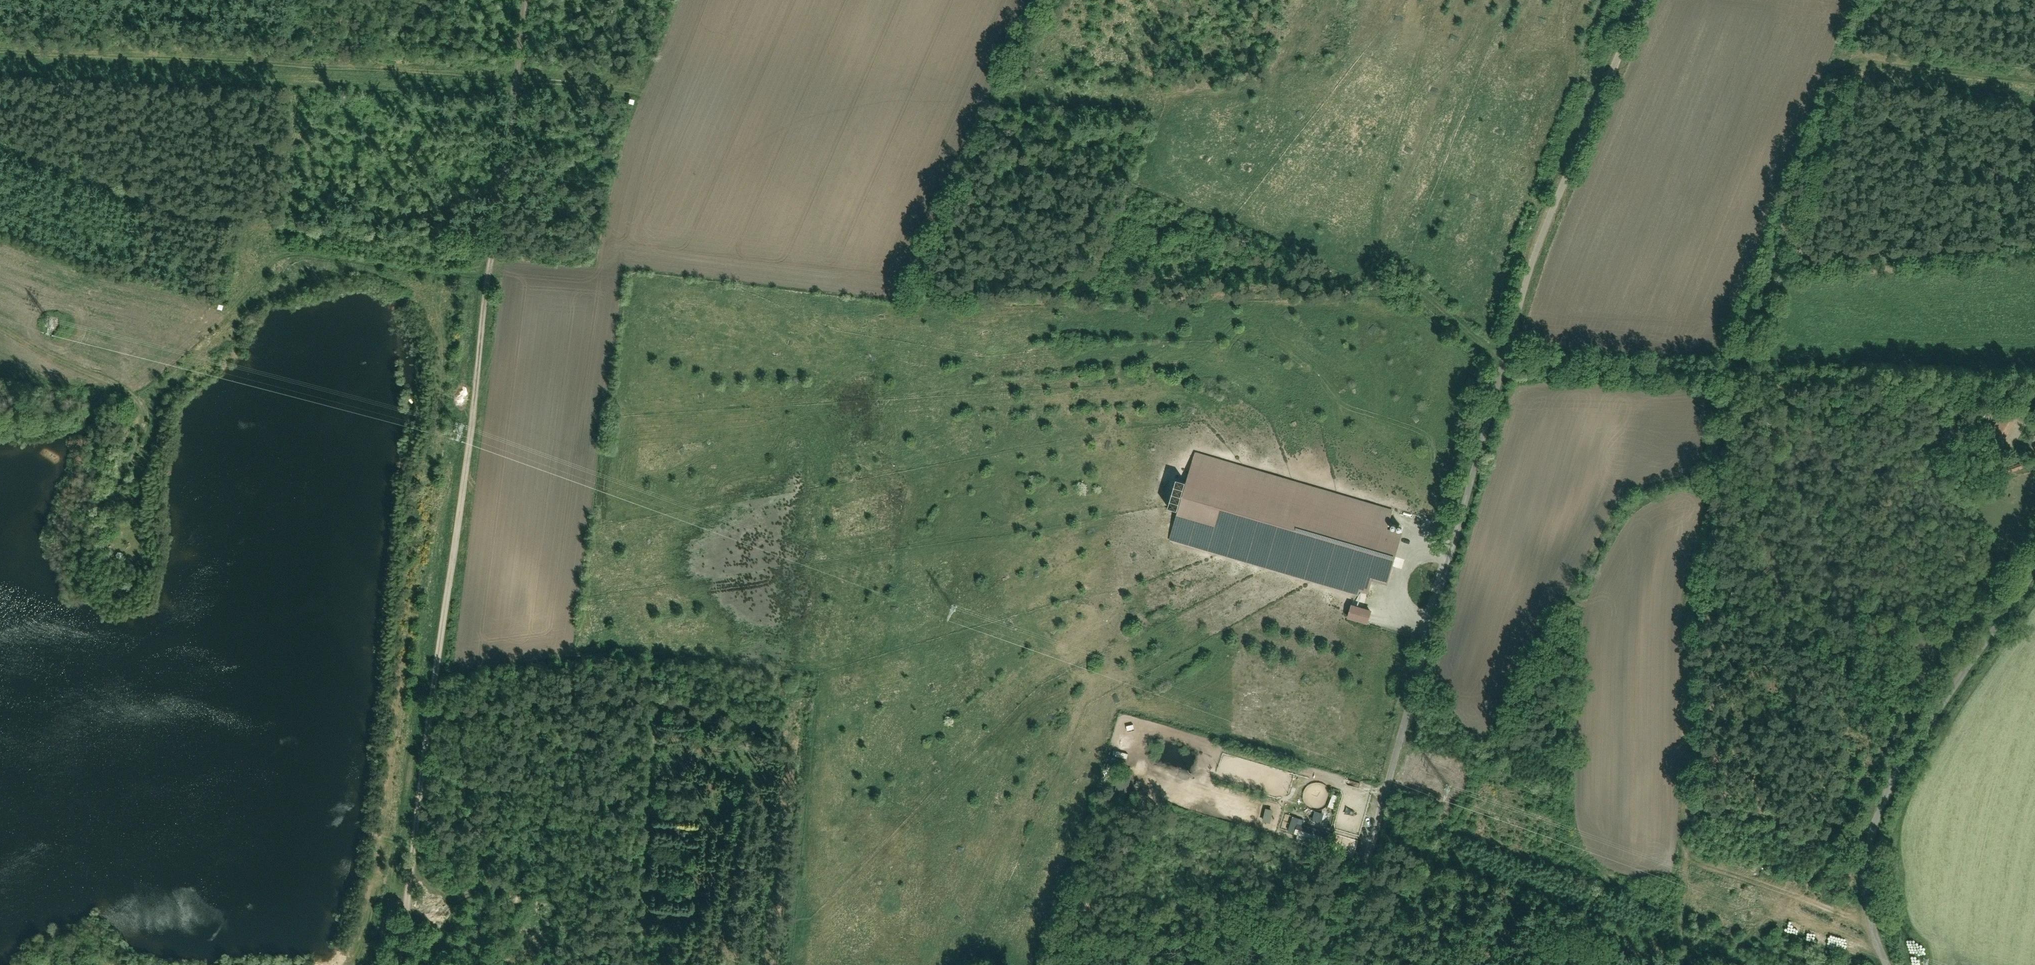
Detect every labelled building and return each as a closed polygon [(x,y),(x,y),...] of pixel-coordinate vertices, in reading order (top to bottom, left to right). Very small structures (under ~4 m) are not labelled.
[(1992,430),(2006,438),(2019,416),(2005,408),(1992,430)] [(1406,514),(1198,456),(1174,541),(1382,599),(1406,514)] [(1370,623),(1374,608),(1353,602),(1349,616),(1370,623)] [(1268,806),(1264,819),(1271,822),(1275,809),(1268,806)] [(1316,809),(1313,819),(1326,823),(1329,813),(1316,809)]
